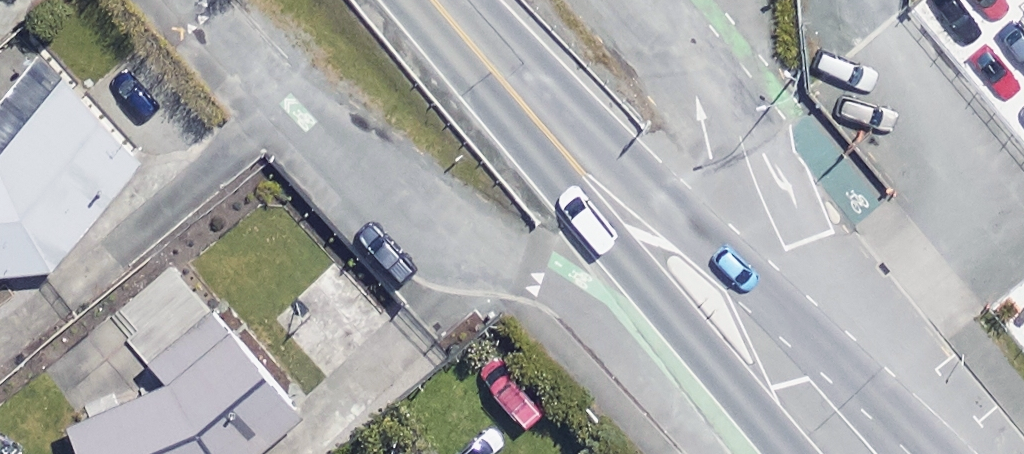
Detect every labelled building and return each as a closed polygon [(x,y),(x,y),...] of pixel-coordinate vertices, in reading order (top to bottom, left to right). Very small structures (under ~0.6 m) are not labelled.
[(66,86),(0,160),(0,271),(55,267),(149,158),(66,86)] [(252,339),(73,431),(85,453),(266,453),(301,436),(252,339)]
